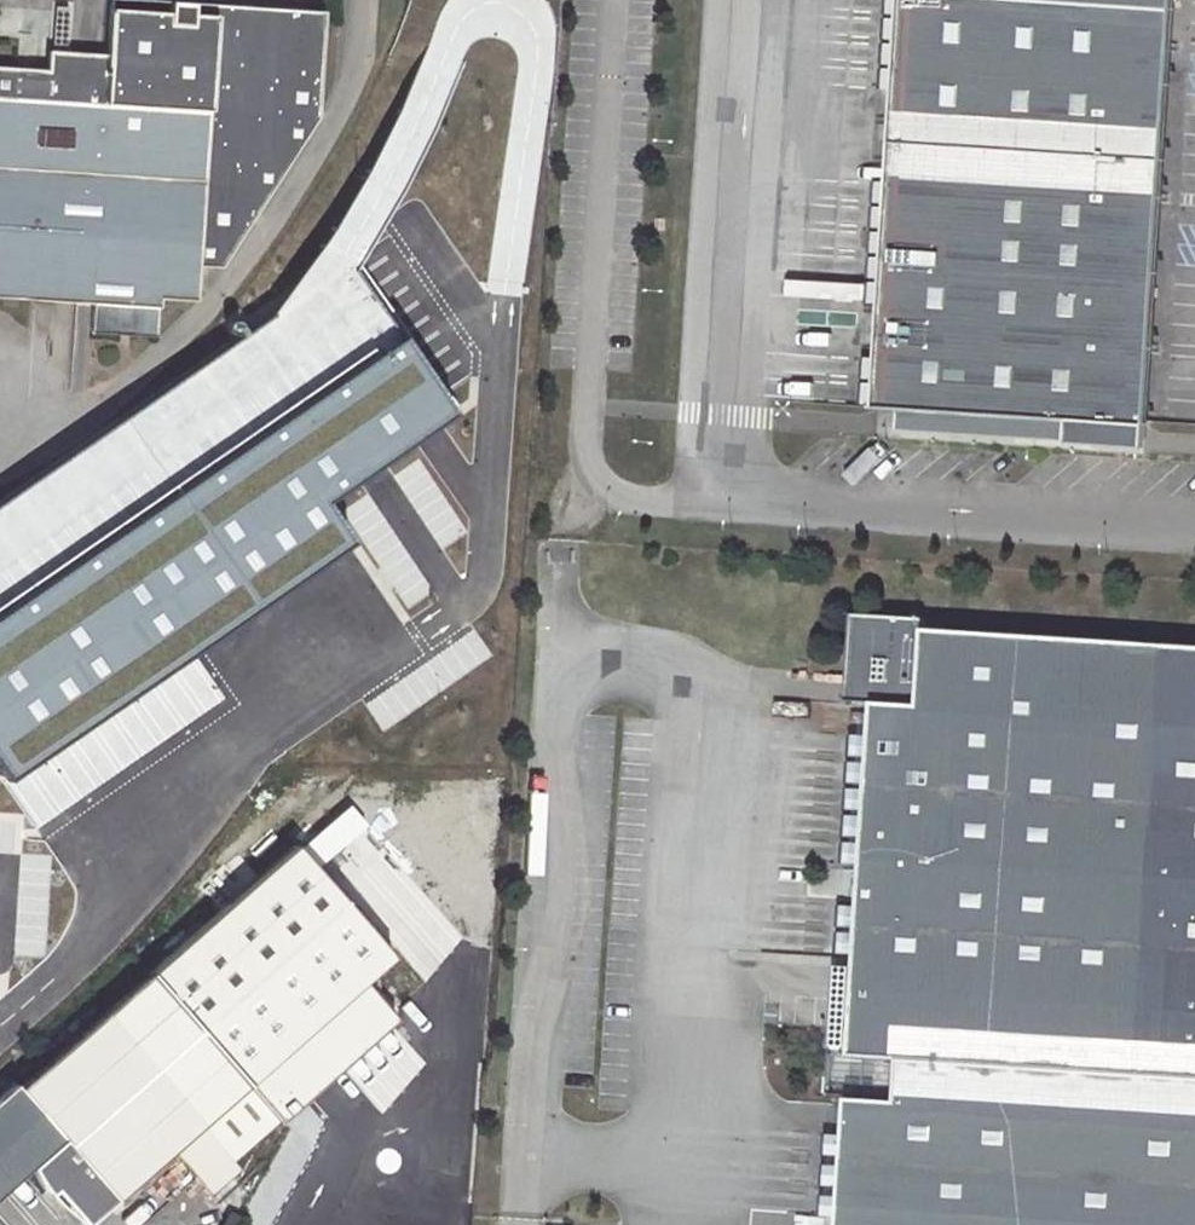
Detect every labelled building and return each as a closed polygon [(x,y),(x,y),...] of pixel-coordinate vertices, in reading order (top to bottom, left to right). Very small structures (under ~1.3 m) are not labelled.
[(93,297),(93,325),(156,328),(158,287),(197,289),(198,259),(220,260),(313,110),(318,14),(185,8),(185,0),(162,0),(162,6),(103,3),(100,49),(44,46),(43,67),(0,65),(0,293),(93,297)] [(885,138),(872,340),(868,404),(892,406),(892,415),(891,426),(1141,442),(1142,423),(1142,419),(1146,358),(1156,197),(1159,156),(1168,0),(894,0),(885,138)] [(343,538),(316,499),(451,407),(330,232),(274,316),(0,503),(0,775),(3,780),(343,538)] [(847,672),(846,696),(864,697),(915,700),(919,627),(919,615),(850,612),(847,672)] [(864,697),(843,1052),(901,1055),(1194,1071),(1194,646),(919,627),(915,700),(864,697)] [(245,1084),(278,1122),(395,1021),(362,983),(389,959),(293,847),(148,973),(245,1084)] [(21,1171),(31,1163),(84,1223),(168,1148),(208,1192),(237,1165),(233,1161),(278,1122),(245,1084),(148,973),(17,1085),(13,1080),(0,1091),(0,1190),(21,1171)] [(843,1052),(825,1051),(823,1095),(836,1095),(898,1098),(901,1055),(843,1052)] [(836,1095),(830,1224),(1194,1224),(1194,1071),(901,1055),(898,1098),(836,1095)]
